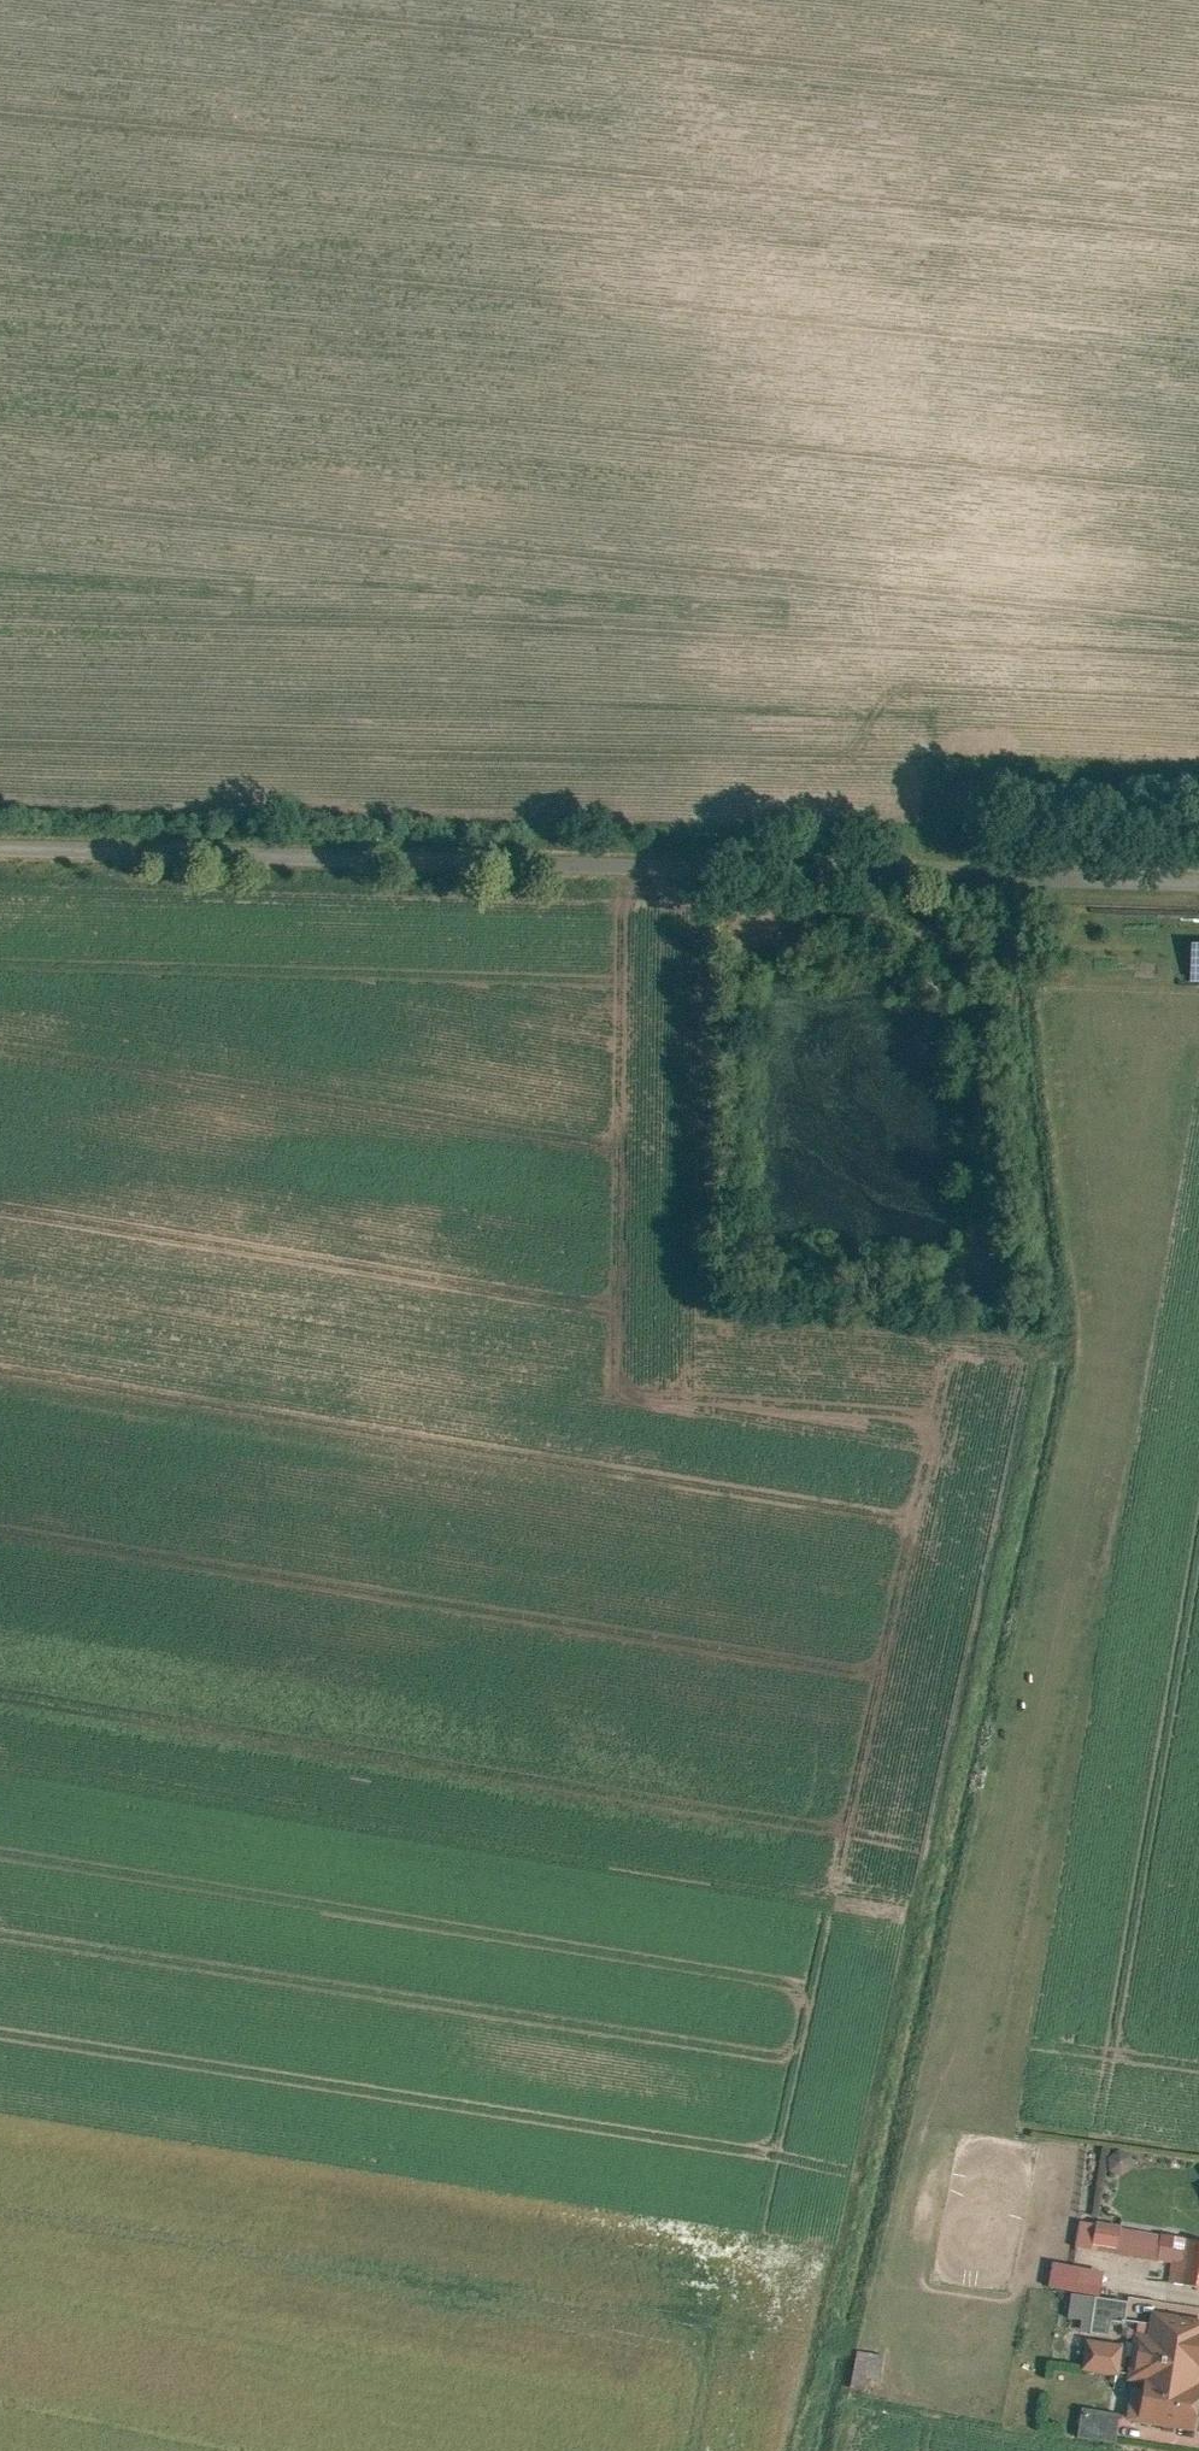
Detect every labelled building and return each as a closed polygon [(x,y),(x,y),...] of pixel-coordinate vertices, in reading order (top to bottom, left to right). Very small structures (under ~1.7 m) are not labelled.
[(1182,943),(1182,981),(1198,981),(1198,943),(1182,943)] [(1072,2247),(1172,2264),(1177,2236),(1077,2219),(1072,2247)] [(1177,2236),(1172,2264),(1169,2279),(1198,2284),(1198,2240),(1177,2236)] [(1125,2299),(1090,2294),(1086,2331),(1106,2334),(1108,2319),(1122,2320),(1125,2299)] [(1149,2310),(1146,2333),(1127,2331),(1121,2372),(1140,2374),(1139,2384),(1127,2382),(1122,2420),(1188,2429),(1198,2350),(1198,2317),(1149,2310)] [(1116,2342),(1083,2338),(1079,2366),(1112,2370),(1116,2342)] [(871,2375),(882,2377),(886,2355),(860,2350),(853,2388),(868,2390),(871,2375)]
